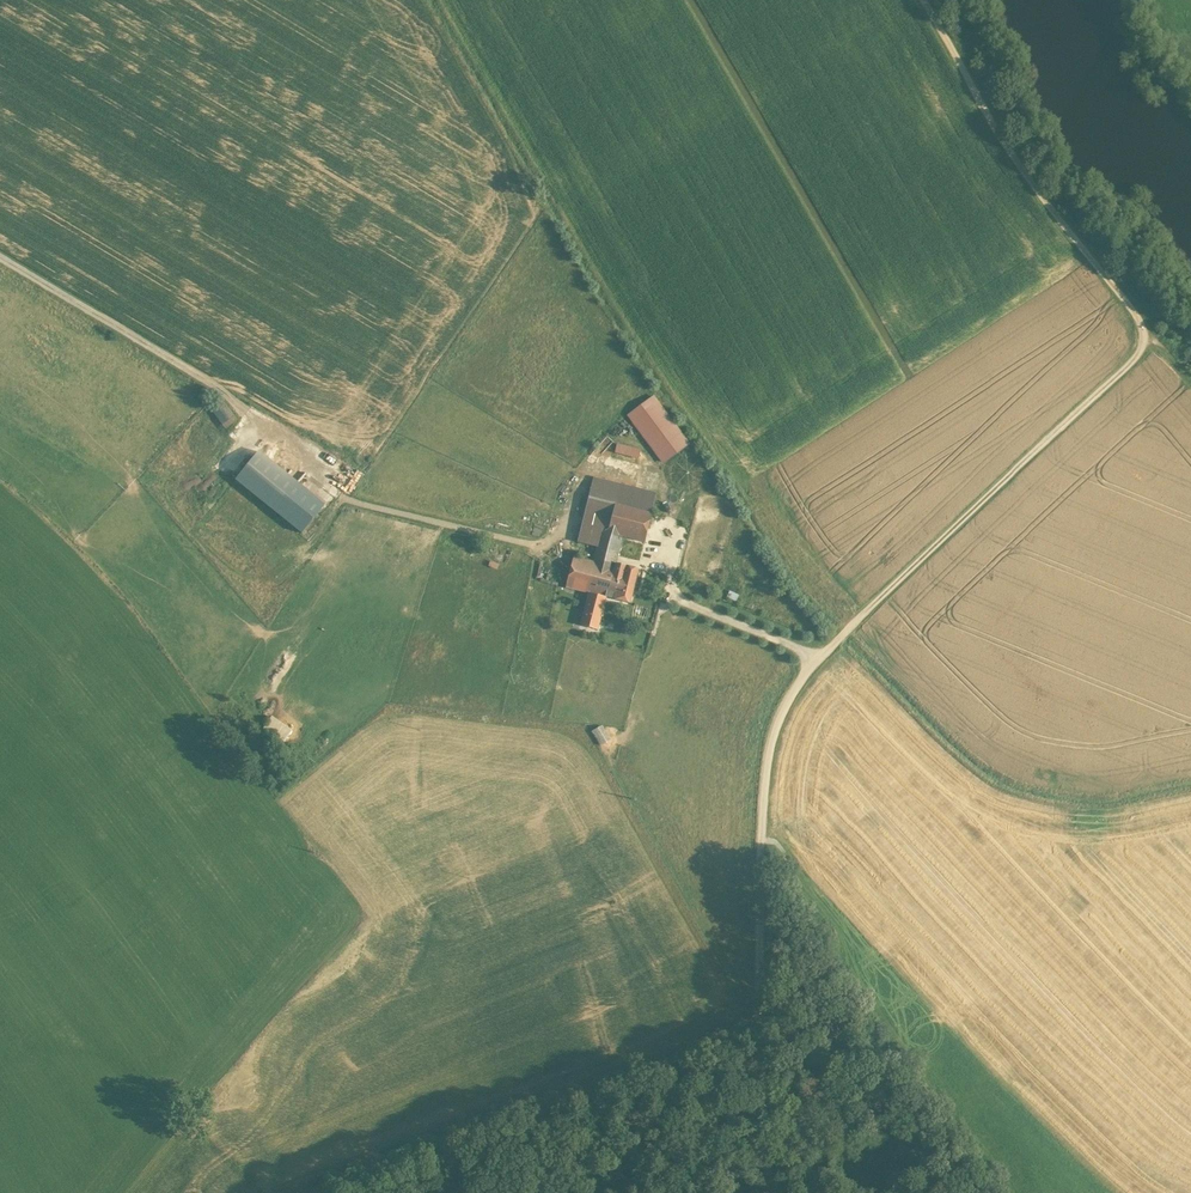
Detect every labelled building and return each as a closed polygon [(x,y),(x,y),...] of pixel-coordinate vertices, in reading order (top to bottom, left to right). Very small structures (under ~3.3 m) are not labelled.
[(626,411),(658,462),(687,445),(655,393),(626,411)] [(210,408),(224,428),(236,420),(222,400),(210,408)] [(616,442),(613,452),(638,458),(640,448),(616,442)] [(252,450),(229,480),(296,533),(320,504),(252,450)] [(652,513),(589,497),(581,526),(592,529),(599,531),(600,531),(623,537),(645,542),(652,513)] [(623,537),(600,531),(593,562),(615,567),(616,564),(623,537)] [(593,562),(574,557),(566,587),(589,593),(606,597),(607,598),(615,567),(593,562)] [(626,566),(616,564),(615,567),(607,598),(630,603),(638,569),(626,566)] [(606,597),(589,593),(581,625),(598,630),(606,597)] [(261,727),(282,741),(290,728),(269,715),(261,727)] [(598,744),(610,738),(602,723),(590,729),(598,744)]
